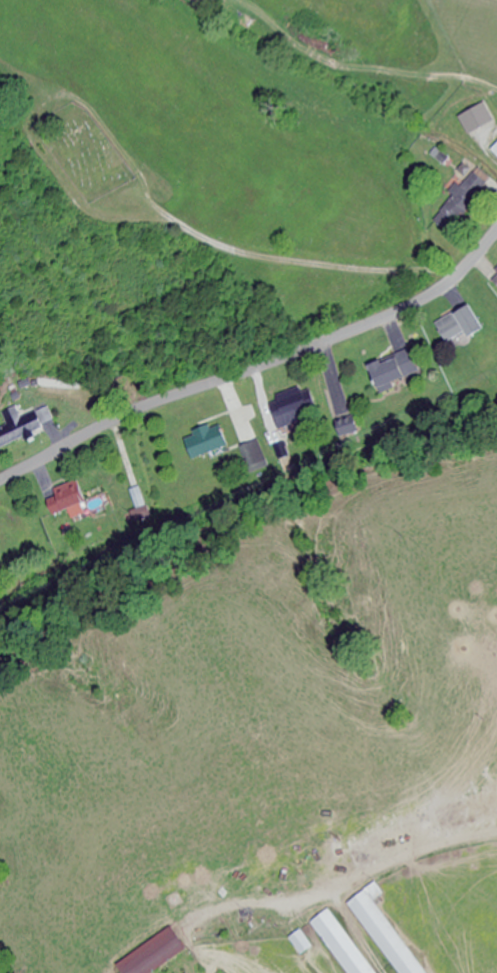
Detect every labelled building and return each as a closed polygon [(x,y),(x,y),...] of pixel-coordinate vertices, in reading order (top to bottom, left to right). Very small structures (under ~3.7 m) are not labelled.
[(461,118),(469,135),(493,124),(485,106),(461,118)] [(456,225),(489,186),(473,172),(440,212),(456,225)] [(436,326),(447,345),(465,335),(469,341),(484,332),(469,306),(436,326)] [(368,367),(378,393),(421,377),(411,351),(368,367)] [(310,389),(270,401),(278,431),(301,425),(298,417),(317,411),(310,389)] [(44,433),(36,414),(0,430),(0,453),(44,433)] [(219,425),(184,439),(193,462),(228,448),(219,425)] [(268,470),(261,443),(243,448),(250,475),(268,470)] [(105,496),(85,504),(78,483),(45,496),(54,519),(68,513),(72,523),(110,508),(105,496)] [(377,900),(385,895),(377,885),(351,903),(400,972),(429,972),(377,900)] [(331,910),(312,923),(347,972),(374,972),(331,910)] [(173,928),(118,966),(123,972),(157,972),(189,952),(173,928)] [(312,951),(303,933),(291,938),(300,956),(312,951)]
